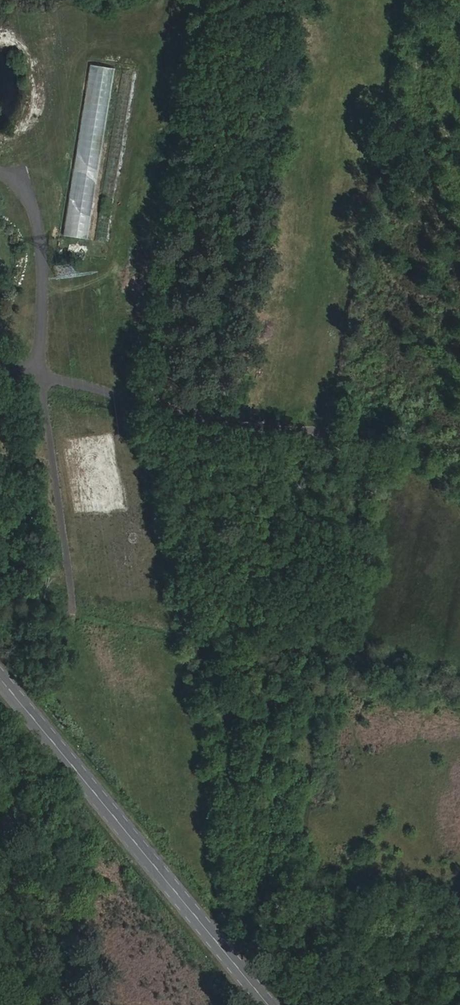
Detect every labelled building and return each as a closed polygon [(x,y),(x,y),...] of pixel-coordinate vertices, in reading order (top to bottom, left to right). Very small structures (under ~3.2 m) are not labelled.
[(88,63),(63,235),(88,238),(112,67),(88,63)]
